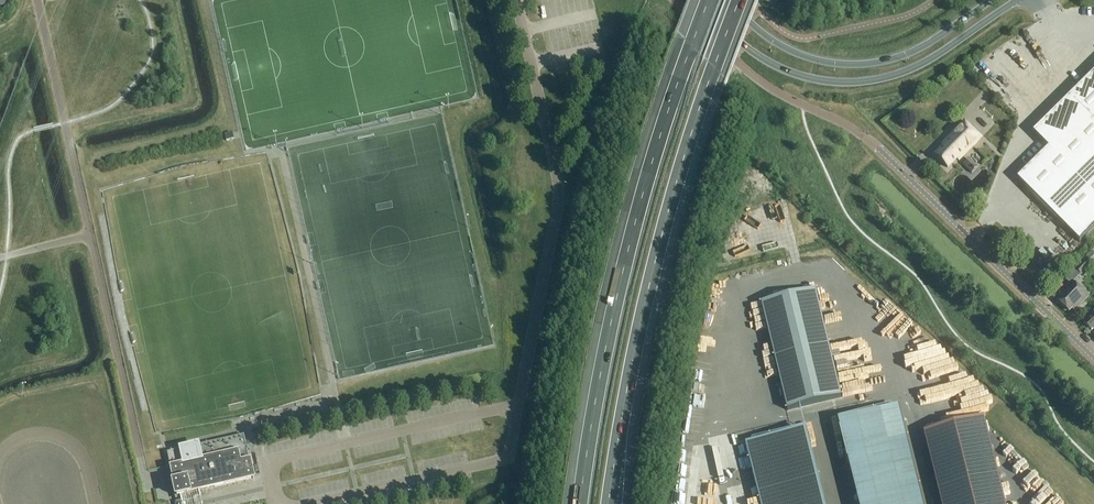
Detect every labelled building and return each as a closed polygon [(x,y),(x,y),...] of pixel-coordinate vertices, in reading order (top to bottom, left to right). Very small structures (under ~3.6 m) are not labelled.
[(1080,243),(1093,229),(1093,73),(1033,133),(1048,149),(1017,179),(1080,243)] [(949,143),(936,156),(948,168),(957,159),(959,160),(980,138),(965,123),(947,141),(949,143)] [(233,140),(231,133),(225,135),(226,141),(233,140)] [(963,165),(972,174),(977,168),(969,159),(963,165)] [(1065,277),(1070,283),(1058,296),(1060,298),(1057,301),(1069,313),(1072,310),(1074,312),(1088,298),(1073,284),(1093,265),(1086,258),(1075,270),(1074,268),(1065,277)] [(841,398),(815,290),(761,303),(787,411),(841,398)] [(1091,313),(1092,316),(1084,324),(1091,331),(1093,328),(1093,311),(1091,313)] [(897,407),(840,421),(861,503),(921,503),(897,407)] [(982,421),(929,434),(945,503),(1002,503),(982,421)] [(803,430),(749,442),(764,503),(821,503),(803,430)] [(174,485),(177,498),(190,495),(190,494),(254,479),(244,436),(167,454),(170,466),(171,466),(175,485),(174,485)]
